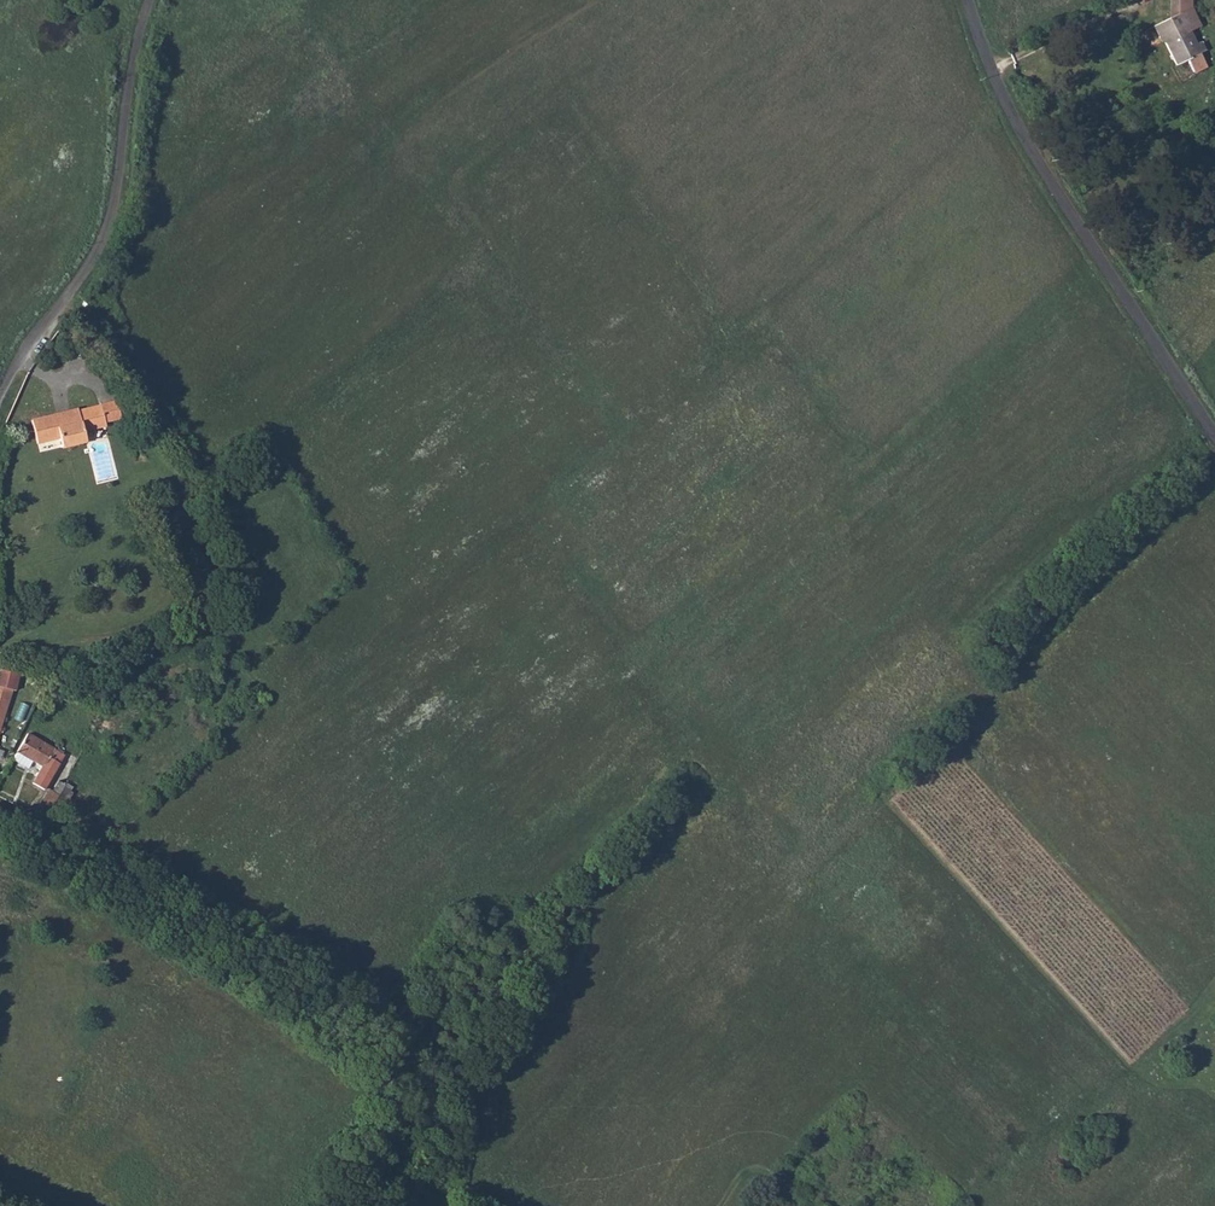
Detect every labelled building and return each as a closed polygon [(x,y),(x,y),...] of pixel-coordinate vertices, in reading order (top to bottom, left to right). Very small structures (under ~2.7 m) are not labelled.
[(1188,60),(1194,72),(1206,67),(1199,54),(1205,52),(1200,43),(1196,46),(1188,31),(1198,26),(1191,0),(1172,0),(1173,17),(1155,27),(1160,38),(1163,37),(1178,65),(1188,60)] [(77,409),(31,420),(37,444),(59,439),(61,448),(85,442),(82,429),(121,419),(116,400),(100,404),(100,406),(78,411),(77,409)] [(183,491),(173,494),(181,519),(192,516),(183,491)] [(0,670),(0,729),(12,691),(15,692),(19,674),(0,670)] [(59,694),(49,689),(45,697),(56,702),(59,694)] [(27,734),(17,752),(42,767),(32,783),(44,790),(64,756),(62,755),(62,754),(27,734)] [(36,816),(44,820),(65,785),(58,781),(52,791),(48,789),(33,815),(36,816)]
